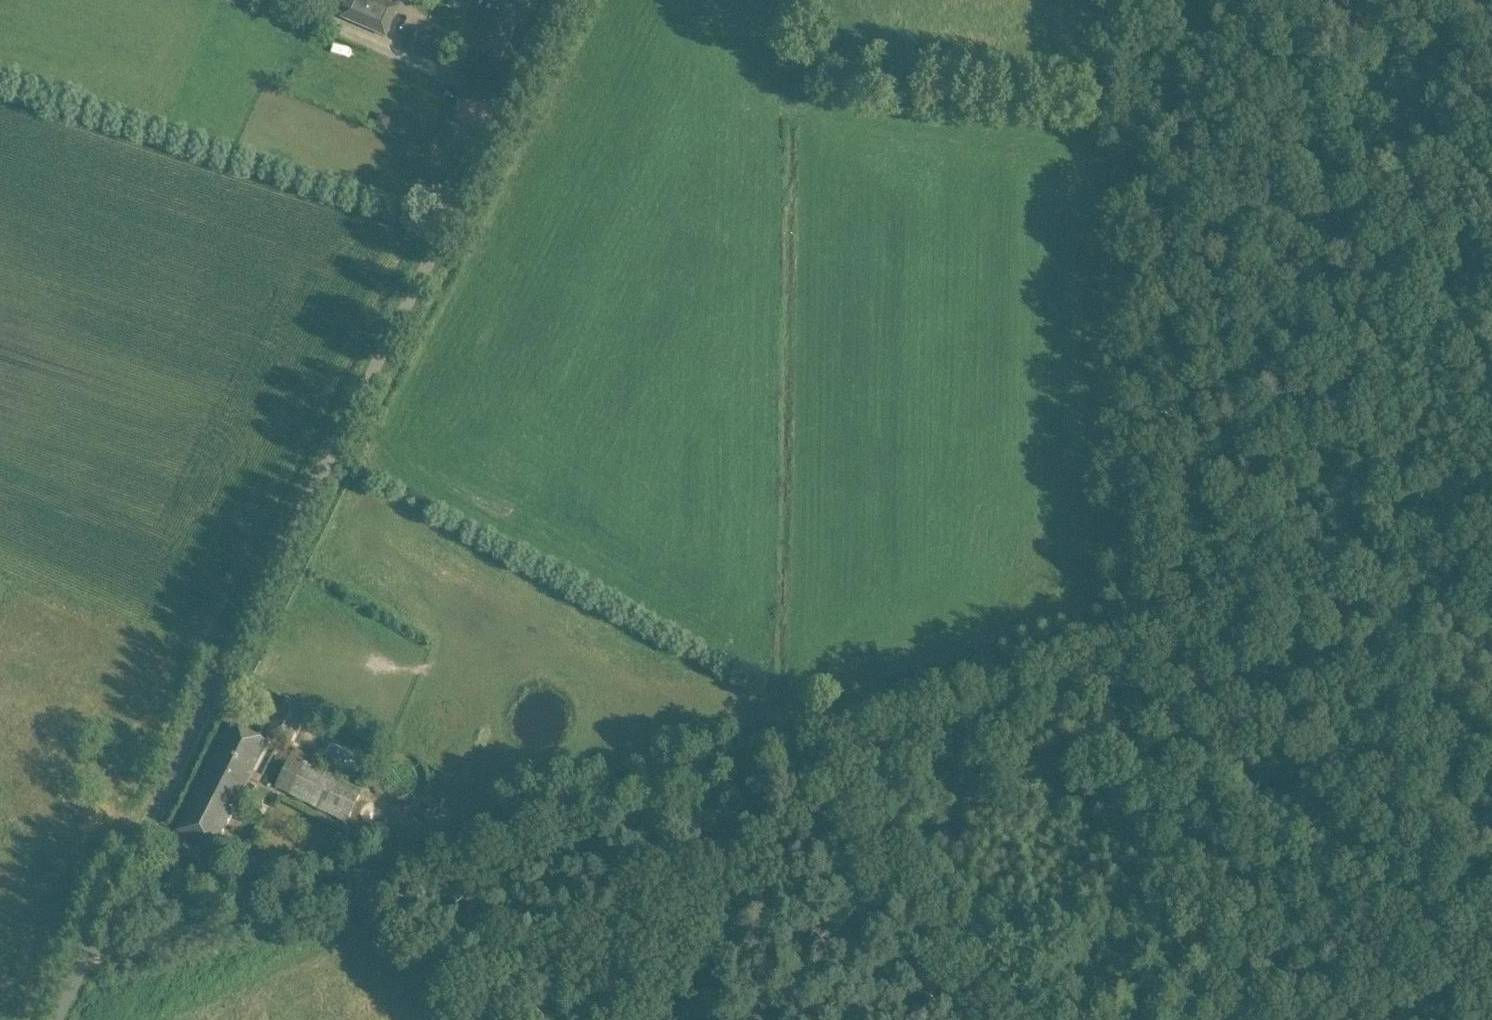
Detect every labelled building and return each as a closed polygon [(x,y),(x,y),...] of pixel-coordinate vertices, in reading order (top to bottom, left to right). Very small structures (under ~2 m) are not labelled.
[(340,18),(386,38),(400,6),(386,0),(348,0),(340,18)] [(513,32),(505,27),(513,13),(495,3),(488,0),(472,0),(464,15),(483,26),(471,48),(497,62),(513,32)] [(513,32),(530,0),(488,0),(495,3),(513,13),(505,27),(513,32)] [(268,742),(249,733),(231,724),(177,831),(214,850),(268,742)] [(273,724),(267,736),(290,747),(296,735),(273,724)] [(276,787),(347,822),(363,789),(292,754),(276,787)]
